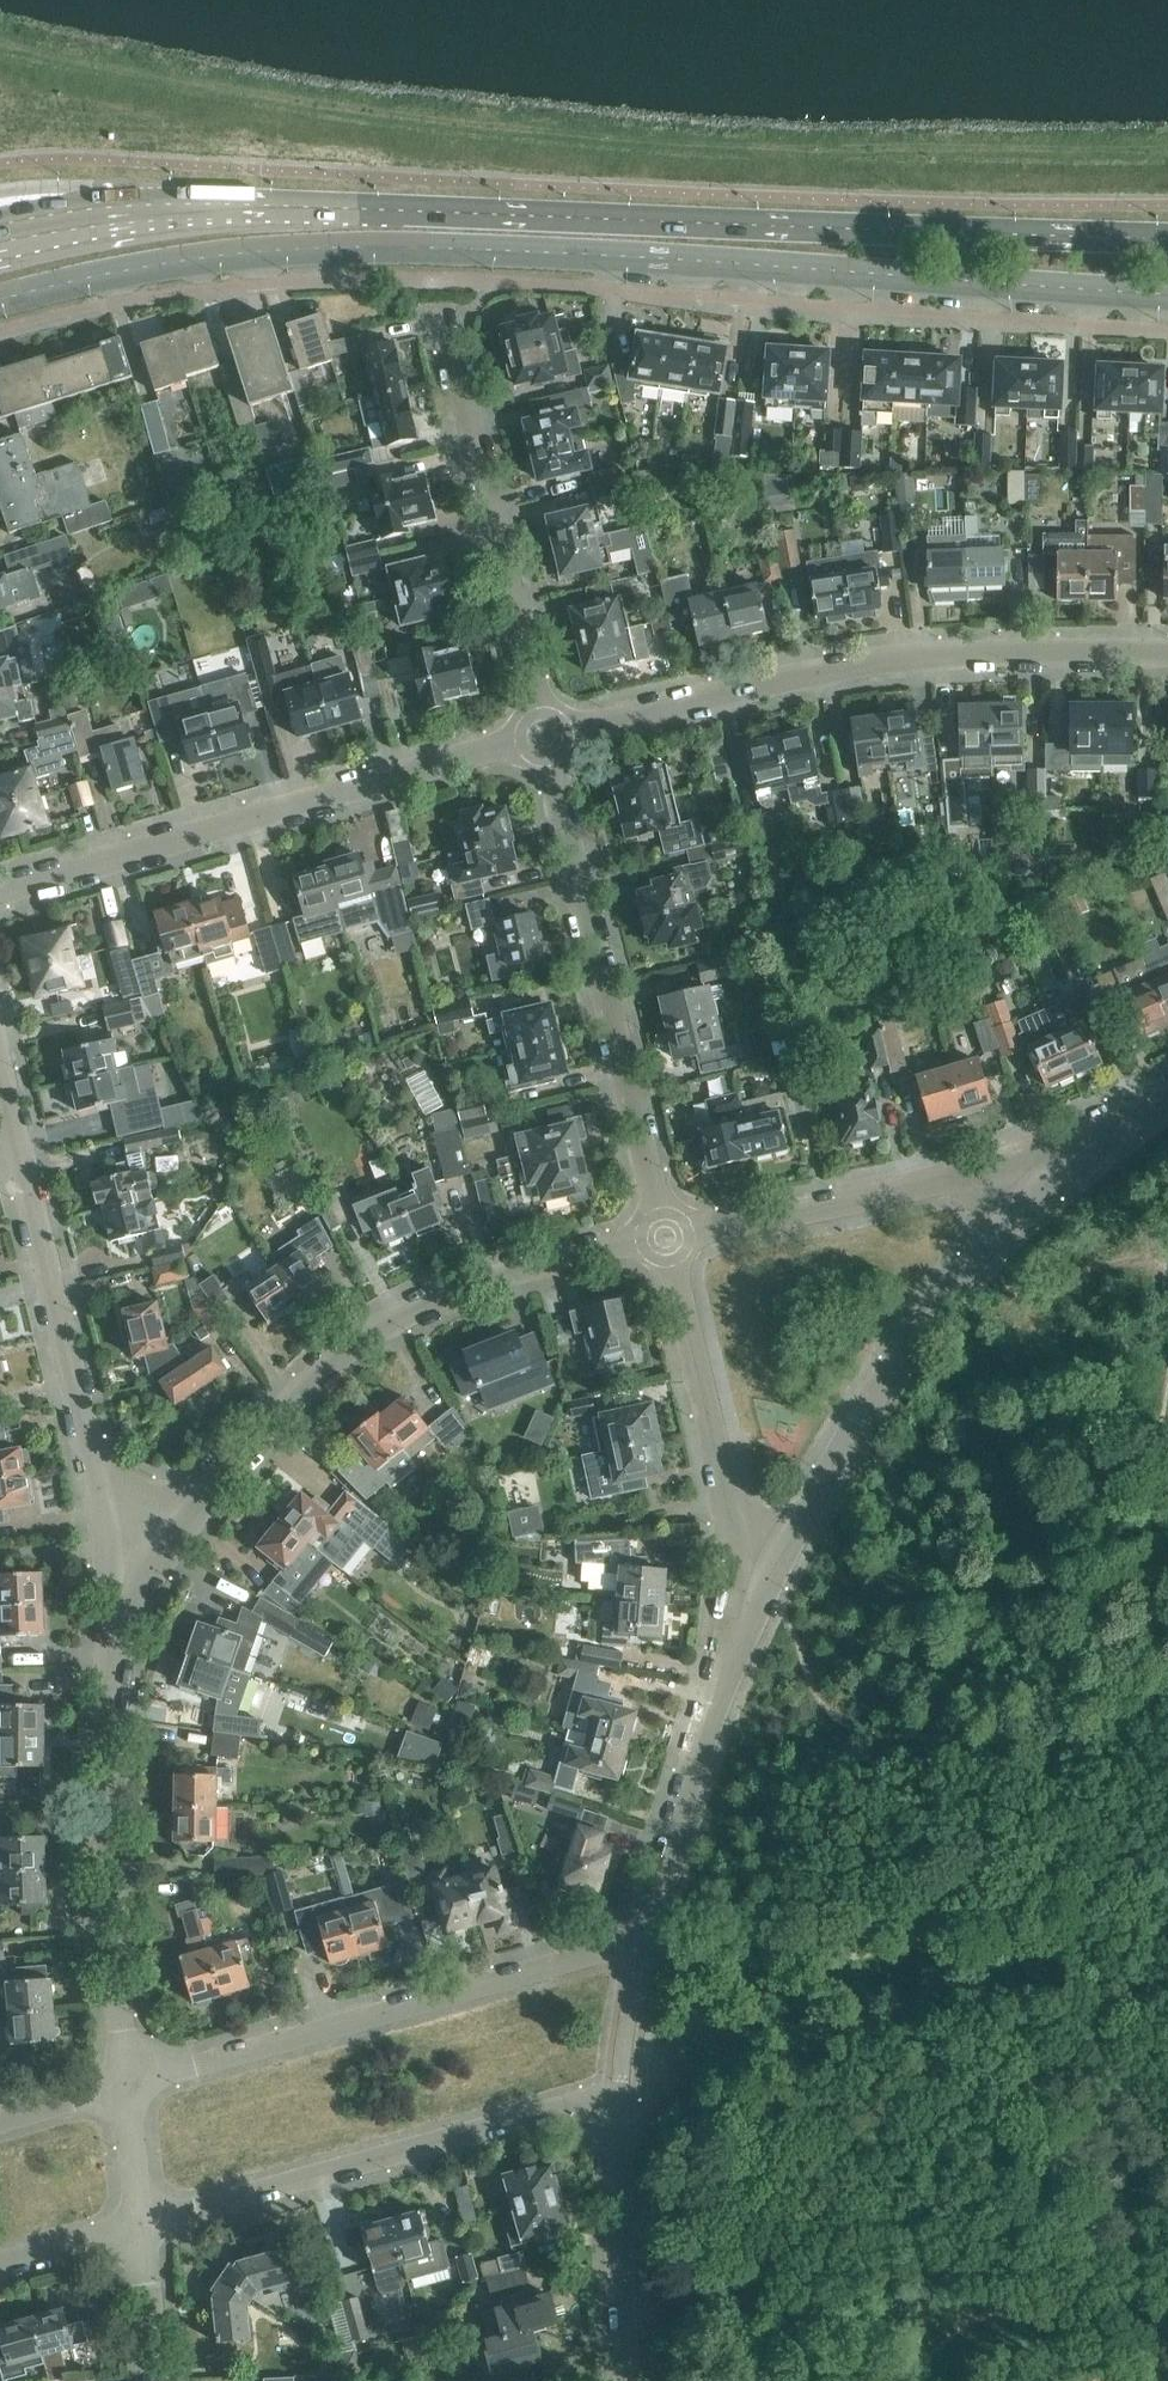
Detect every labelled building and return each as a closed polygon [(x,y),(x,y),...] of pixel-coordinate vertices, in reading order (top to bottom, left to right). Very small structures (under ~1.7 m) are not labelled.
[(286,363),(294,391),(302,414),(314,410),(311,401),(318,399),(308,367),(334,359),(332,354),(327,340),(331,339),(322,312),(286,324),(289,331),(288,331),(290,336),(291,336),(297,359),(286,363)] [(237,362),(250,405),(294,391),(286,363),(270,316),(256,320),(227,330),(237,362)] [(509,356),(559,343),(553,316),(538,320),(537,316),(519,320),(520,324),(502,328),(505,338),(503,341),(504,346),(506,348),(509,356)] [(597,322),(596,322),(583,325),(586,337),(600,333),(597,322)] [(174,333),(187,376),(220,365),(206,323),(174,333)] [(661,384),(669,334),(655,331),(654,336),(638,333),(634,361),(613,365),(622,403),(635,400),(634,394),(643,392),(644,382),(661,384)] [(189,381),(187,376),(174,333),(141,344),(156,391),(189,381)] [(688,402),(690,389),(698,338),(697,338),(696,343),(687,341),(688,337),(669,334),(661,384),(658,398),(688,402)] [(329,341),(332,354),(356,348),(353,335),(329,341)] [(16,414),(52,402),(134,377),(121,336),(119,336),(119,337),(48,360),(47,356),(0,371),(0,418),(16,414)] [(698,338),(690,389),(720,394),(728,348),(716,346),(717,342),(698,338)] [(569,340),(559,343),(509,356),(510,364),(509,367),(511,376),(514,378),(515,385),(533,380),(534,384),(552,379),(551,375),(564,372),(565,376),(579,373),(574,351),(571,351),(569,340)] [(374,397),(404,390),(403,383),(404,382),(396,349),(394,349),(392,341),(362,348),(374,397)] [(765,406),(795,408),(799,346),(783,345),(783,349),(769,348),(768,363),(764,363),(763,373),(768,373),(765,406)] [(799,346),(795,408),(825,411),(829,352),(815,351),(816,347),(799,346)] [(879,399),(897,400),(899,356),(894,356),(894,352),(880,351),(880,355),(867,354),(866,367),(862,367),(861,377),(865,377),(863,412),(860,411),(860,415),(863,416),(862,424),(877,425),(879,399)] [(915,401),(927,402),(929,357),(917,357),(917,353),(905,352),(905,357),(899,356),(897,400),(915,401)] [(927,402),(927,410),(942,410),(942,416),(955,417),(955,423),(961,424),(961,432),(976,432),(977,389),(957,388),(959,359),(945,358),(946,354),(932,353),(932,358),(929,357),(927,402)] [(1027,406),(1029,357),(1015,356),(1015,361),(998,360),(996,395),(997,395),(996,415),(1011,415),(1011,405),(1027,406)] [(1046,358),(1029,357),(1027,406),(1045,407),(1044,417),(1059,418),(1060,398),(1061,376),(1061,363),(1046,363),(1046,358)] [(1099,378),(1098,378),(1097,400),(1098,400),(1097,419),(1111,420),(1112,409),(1129,410),(1131,362),(1116,361),(1116,365),(1100,365),(1099,378)] [(221,368),(240,426),(256,421),(250,405),(237,362),(221,368)] [(1146,363),(1131,362),(1129,410),(1146,411),(1145,434),(1158,435),(1162,381),(1161,381),(1162,368),(1146,367),(1146,363)] [(610,377),(607,365),(584,371),(587,383),(610,377)] [(527,428),(524,429),(528,446),(531,445),(532,450),(582,438),(578,424),(581,423),(586,417),(584,409),(591,407),(586,386),(556,394),(560,411),(544,415),(544,417),(526,422),(527,428)] [(404,390),(374,397),(378,415),(380,414),(387,445),(416,439),(414,430),(416,430),(408,397),(406,397),(404,390)] [(719,398),(718,414),(716,434),(711,475),(726,475),(730,437),(735,400),(719,398)] [(158,400),(145,404),(142,405),(154,454),(170,449),(158,400)] [(738,400),(735,424),(734,456),(750,457),(751,425),(754,402),(738,400)] [(56,417),(52,402),(16,414),(20,428),(56,417)] [(277,418),(258,423),(264,447),(283,442),(277,418)] [(1076,468),(1077,428),(1061,427),(1060,468),(1076,468)] [(821,465),(841,467),(844,430),(828,428),(827,451),(822,451),(821,465)] [(863,431),(860,431),(844,430),(841,467),(860,468),(863,431)] [(976,432),(974,468),(990,469),(992,433),(976,432)] [(63,516),(92,507),(77,462),(37,476),(23,434),(0,442),(0,503),(10,534),(63,516)] [(582,438),(532,450),(534,458),(533,460),(535,473),(538,474),(539,479),(559,475),(559,477),(576,473),(575,470),(589,467),(586,454),(582,438)] [(1093,445),(1078,445),(1078,469),(1092,469),(1093,445)] [(328,476),(353,469),(353,468),(374,462),(371,447),(323,457),(328,476)] [(269,462),(264,449),(249,454),(253,467),(269,462)] [(1161,450),(1160,474),(1167,475),(1167,450),(1161,450)] [(326,482),(318,455),(276,468),(267,471),(267,472),(275,498),(326,482)] [(890,455),(889,472),(901,473),(902,456),(890,455)] [(591,487),(619,480),(616,466),(588,473),(591,487)] [(675,480),(675,475),(676,469),(652,466),(651,477),(663,479),(675,480)] [(353,469),(328,476),(331,488),(357,483),(353,469)] [(1025,504),(1025,474),(1026,470),(1009,470),(1008,503),(1025,504)] [(375,509),(431,495),(430,491),(430,488),(429,481),(427,480),(425,472),(396,479),(395,473),(368,480),(375,509)] [(915,504),(912,474),(897,475),(900,506),(915,504)] [(1041,474),(1025,474),(1025,504),(1041,504),(1041,474)] [(1145,485),(1145,511),(1145,513),(1162,513),(1162,475),(1145,475),(1145,485)] [(663,479),(639,484),(643,504),(667,499),(663,479)] [(623,494),(619,480),(591,487),(595,502),(623,494)] [(1145,511),(1145,485),(1130,485),(1130,511),(1145,511)] [(431,495),(375,509),(381,538),(409,532),(408,526),(436,519),(435,512),(435,509),(433,501),(432,499),(431,495)] [(169,512),(181,508),(178,497),(166,500),(169,512)] [(92,507),(63,516),(69,535),(112,520),(106,502),(92,507)] [(549,521),(546,521),(549,534),(552,534),(555,545),(603,534),(597,506),(558,515),(557,511),(547,514),(549,521)] [(964,513),(964,534),(977,533),(976,512),(964,513)] [(901,550),(897,513),(880,515),(885,552),(901,550)] [(1076,533),(1043,533),(1043,554),(1057,554),(1057,600),(1087,600),(1087,535),(1087,520),(1076,520),(1076,533)] [(603,534),(555,545),(558,558),(555,558),(558,571),(561,571),(562,578),(572,575),(571,572),(610,562),(607,551),(632,545),(639,575),(656,570),(645,524),(603,534)] [(792,529),(774,533),(782,570),(800,566),(792,529)] [(16,551),(22,569),(0,576),(0,575),(0,607),(38,595),(29,568),(53,560),(55,568),(75,562),(66,534),(16,551)] [(967,599),(965,549),(964,534),(926,535),(927,551),(914,552),(915,574),(928,574),(928,588),(929,588),(933,601),(967,599)] [(1136,535),(1087,535),(1087,600),(1117,600),(1117,584),(1136,584),(1136,535)] [(349,562),(379,555),(375,540),(346,548),(349,562)] [(1004,585),(1003,548),(965,549),(967,599),(981,599),(984,586),(1004,585)] [(872,609),(882,608),(879,586),(889,584),(886,568),(879,569),(876,551),(841,557),(843,574),(850,612),(854,612),(855,619),(873,616),(872,609)] [(781,578),(775,552),(759,556),(765,582),(781,578)] [(379,555),(349,562),(353,578),(383,571),(379,555)] [(400,595),(451,582),(449,573),(450,571),(448,564),(446,562),(445,555),(427,559),(426,557),(388,567),(393,585),(397,584),(400,595)] [(847,620),(846,613),(850,612),(843,574),(841,557),(807,562),(816,618),(827,616),(828,623),(847,620)] [(685,576),(661,583),(660,584),(671,623),(687,618),(690,628),(696,626),(700,643),(704,642),(705,647),(717,644),(716,639),(733,635),(723,595),(693,603),(685,576)] [(591,605),(571,609),(574,624),(571,628),(573,635),(577,636),(578,639),(623,629),(619,612),(624,611),(623,608),(633,606),(627,577),(587,586),(591,605)] [(451,582),(400,595),(403,605),(398,606),(402,625),(440,615),(440,614),(458,609),(456,602),(457,600),(455,592),(453,591),(451,582)] [(723,595),(733,635),(768,627),(757,584),(723,592),(723,595)] [(134,605),(128,587),(117,591),(123,609),(134,605)] [(360,604),(362,614),(376,611),(374,601),(360,604)] [(669,618),(653,622),(656,634),(672,631),(669,618)] [(14,686),(23,684),(36,681),(28,642),(18,644),(13,625),(0,630),(0,689),(14,686)] [(579,642),(576,646),(578,654),(582,656),(586,670),(599,667),(620,662),(621,664),(636,661),(650,657),(642,625),(623,629),(578,639),(579,642)] [(363,628),(344,632),(347,647),(353,645),(365,699),(381,694),(380,691),(378,681),(369,642),(366,642),(363,628)] [(417,682),(472,668),(471,663),(472,661),(471,655),(469,653),(467,644),(439,652),(437,645),(410,652),(417,682)] [(342,656),(312,665),(317,683),(330,728),(361,719),(342,656)] [(270,668),(255,673),(265,707),(281,703),(288,701),(298,737),(330,728),(317,683),(312,665),(273,676),(270,668)] [(473,672),(472,668),(417,682),(424,712),(452,705),(450,699),(478,693),(476,683),(477,681),(475,674),(473,672)] [(246,673),(201,686),(222,759),(237,754),(236,751),(251,747),(241,714),(257,709),(257,708),(248,682),(246,673)] [(392,678),(378,681),(380,691),(394,687),(392,678)] [(0,689),(0,718),(18,714),(20,721),(35,718),(31,698),(26,700),(23,684),(14,686),(0,689)] [(201,686),(148,702),(160,741),(182,735),(191,764),(208,759),(209,763),(222,759),(201,686)] [(394,687),(380,691),(381,694),(387,721),(401,717),(394,687)] [(1003,706),(989,706),(991,754),(991,766),(1011,766),(1011,771),(1025,771),(1025,753),(1021,753),(1021,731),(1022,730),(1022,722),(1020,720),(1020,705),(1003,706)] [(1046,743),(1046,769),(1046,770),(1101,770),(1101,764),(1101,705),(1071,705),(1071,708),(1063,708),(1063,743),(1046,743)] [(1131,705),(1101,705),(1101,764),(1131,764),(1131,732),(1133,729),(1134,723),(1131,720),(1131,705)] [(960,712),(952,712),(953,734),(961,733),(961,758),(961,768),(960,768),(961,778),(964,778),(991,778),(991,766),(991,754),(989,706),(977,706),(960,707),(960,712)] [(69,717),(67,718),(65,707),(50,710),(52,721),(37,724),(40,739),(72,730),(69,717)] [(88,710),(70,716),(79,756),(102,750),(113,790),(135,785),(134,784),(145,781),(134,739),(123,742),(118,725),(94,731),(88,710)] [(887,716),(883,716),(889,762),(890,762),(891,772),(920,768),(920,774),(938,772),(934,729),(923,730),(923,729),(917,730),(915,712),(900,714),(900,712),(887,713),(887,716)] [(856,739),(850,740),(851,753),(858,752),(861,776),(873,774),(872,765),(889,762),(883,716),(880,717),(879,715),(867,716),(867,719),(853,721),(856,739)] [(39,794),(34,778),(50,773),(50,771),(63,767),(60,756),(77,751),(71,731),(40,740),(42,746),(27,750),(30,761),(13,767),(15,772),(0,777),(0,807),(39,794)] [(820,792),(819,786),(806,731),(793,734),(792,732),(779,735),(780,737),(777,738),(790,792),(805,789),(807,795),(820,792)] [(790,792),(777,738),(773,739),(772,737),(760,740),(761,742),(747,745),(762,809),(776,806),(774,796),(790,792)] [(732,779),(726,753),(712,756),(718,782),(732,779)] [(961,758),(942,759),(948,828),(968,827),(964,778),(961,778),(960,768),(961,768),(961,758)] [(620,807),(664,795),(660,780),(669,778),(665,762),(652,765),(653,767),(613,777),(615,789),(612,792),(614,800),(619,803),(620,807)] [(1032,809),(1046,809),(1046,794),(1046,770),(1046,769),(1028,769),(1028,794),(1032,794),(1032,809)] [(1156,796),(1157,770),(1140,770),(1139,796),(1156,796)] [(692,788),(705,786),(703,774),(690,777),(692,788)] [(72,779),(74,785),(82,782),(80,776),(72,779)] [(86,781),(70,786),(77,808),(91,804),(86,781)] [(858,788),(841,791),(846,821),(864,818),(858,788)] [(846,821),(841,791),(825,794),(830,824),(846,821)] [(673,793),(664,795),(620,807),(621,811),(617,814),(619,822),(624,824),(626,837),(660,829),(662,839),(665,853),(687,848),(705,844),(699,820),(680,824),(673,793)] [(3,836),(15,832),(48,822),(39,794),(0,807),(0,825),(3,836)] [(1046,794),(1046,809),(1058,809),(1058,794),(1046,794)] [(386,811),(399,865),(414,862),(402,807),(386,811)] [(462,836),(465,850),(512,838),(509,824),(511,821),(509,813),(505,811),(505,808),(484,813),(482,808),(463,813),(468,834),(462,836)] [(710,843),(705,844),(687,848),(692,867),(686,868),(687,874),(652,882),(654,888),(640,892),(643,903),(639,904),(642,918),(695,905),(690,890),(704,887),(708,879),(704,864),(747,853),(743,836),(711,844),(710,843)] [(453,866),(449,867),(456,899),(483,892),(479,877),(495,873),(495,872),(516,867),(513,853),(515,850),(512,838),(465,850),(450,853),(453,866)] [(326,864),(327,869),(346,929),(378,920),(391,932),(413,926),(400,872),(373,880),(369,864),(362,866),(359,854),(326,864)] [(346,929),(327,869),(318,872),(295,878),(307,916),(295,919),(302,943),(346,929)] [(1167,917),(1167,876),(1166,872),(1152,878),(1167,917)] [(1089,910),(1081,892),(1067,898),(1074,916),(1089,910)] [(443,908),(440,894),(409,901),(413,915),(443,908)] [(495,921),(489,897),(466,902),(472,928),(495,923),(501,952),(488,955),(493,978),(533,969),(531,960),(542,957),(532,912),(495,921)] [(202,905),(191,908),(204,955),(209,969),(237,961),(231,941),(250,936),(240,900),(222,905),(220,900),(202,905)] [(155,916),(151,924),(159,953),(166,974),(174,971),(172,965),(204,955),(191,908),(190,904),(157,913),(158,916),(155,916)] [(1011,908),(1017,925),(1028,921),(1022,904),(1011,908)] [(695,905),(642,918),(646,935),(650,934),(652,944),(667,941),(668,947),(698,940),(694,927),(700,925),(695,905)] [(127,944),(120,922),(107,925),(112,948),(127,944)] [(271,927),(282,963),(296,959),(285,923),(271,927)] [(271,927),(255,932),(264,961),(267,973),(284,969),(282,963),(271,927)] [(29,967),(74,957),(68,929),(23,940),(25,951),(29,967)] [(1142,956),(1145,963),(1154,959),(1147,941),(1138,945),(1142,956)] [(697,963),(701,980),(736,972),(732,955),(697,963)] [(143,996),(140,996),(153,1019),(164,1016),(156,984),(147,956),(133,960),(143,996)] [(1167,1024),(1167,1018),(1149,973),(1145,963),(1142,956),(1095,976),(1107,1001),(1123,994),(1141,1035),(1145,1034),(1147,1038),(1160,1032),(1158,1028),(1167,1024)] [(81,984),(74,957),(29,967),(36,995),(47,993),(81,984)] [(1163,967),(1149,973),(1167,1018),(1167,965),(1163,967)] [(137,994),(134,980),(112,985),(115,999),(137,994)] [(675,995),(662,998),(664,1005),(663,1005),(669,1028),(715,1017),(711,1000),(724,996),(721,983),(708,987),(691,991),(691,989),(681,991),(682,993),(675,995)] [(1043,1009),(1055,1034),(1073,1074),(1101,1062),(1082,1019),(1086,1017),(1087,1021),(1105,1014),(1093,986),(1075,993),(1076,995),(1043,1009)] [(742,993),(745,1009),(757,1005),(753,990),(742,993)] [(140,996),(103,1005),(108,1030),(153,1019),(140,996)] [(473,1015),(470,998),(433,1007),(439,1033),(452,1030),(450,1020),(473,1015)] [(530,1010),(501,1017),(487,1020),(491,1034),(503,1031),(507,1050),(562,1037),(557,1016),(553,1017),(550,1005),(538,1008),(537,1007),(530,1009),(530,1010)] [(757,1005),(745,1009),(749,1025),(761,1023),(757,1005)] [(1060,1082),(1071,1077),(1071,1075),(1073,1074),(1055,1034),(1043,1009),(1020,1020),(1025,1031),(1022,1033),(1028,1046),(1026,1047),(1037,1074),(1042,1071),(1048,1085),(1059,1080),(1060,1082)] [(715,1017),(669,1028),(676,1058),(697,1053),(702,1072),(737,1064),(736,1057),(741,1055),(734,1023),(729,1024),(727,1014),(715,1017)] [(999,1046),(997,1042),(988,1018),(974,1023),(985,1051),(999,1046)] [(1020,1049),(1009,1021),(993,1027),(1004,1055),(1020,1049)] [(879,1027),(888,1064),(890,1072),(904,1068),(894,1024),(879,1027)] [(870,1068),(888,1064),(879,1027),(862,1032),(870,1068)] [(98,1042),(64,1050),(68,1065),(66,1065),(69,1081),(119,1068),(115,1054),(117,1053),(113,1033),(97,1037),(98,1042)] [(562,1037),(507,1050),(505,1050),(510,1069),(503,1071),(508,1092),(556,1081),(554,1074),(566,1071),(563,1059),(567,1058),(562,1037)] [(416,1064),(411,1055),(401,1060),(401,1059),(394,1063),(399,1073),(416,1064)] [(949,1066),(962,1114),(981,1109),(980,1104),(991,1101),(986,1085),(987,1084),(985,1077),(984,1077),(978,1058),(949,1066)] [(78,1111),(111,1103),(119,1136),(164,1125),(156,1090),(140,1094),(133,1065),(119,1068),(69,1081),(70,1082),(71,1082),(72,1083),(64,1085),(67,1099),(75,1097),(78,1111)] [(426,1113),(446,1102),(426,1065),(405,1076),(426,1113)] [(962,1114),(949,1066),(917,1075),(922,1094),(921,1094),(923,1102),(924,1102),(929,1118),(943,1114),(945,1119),(962,1114)] [(721,1165),(739,1160),(753,1157),(740,1103),(738,1093),(733,1074),(720,1077),(724,1096),(707,1100),(711,1118),(714,1118),(716,1126),(702,1130),(706,1150),(708,1158),(707,1158),(705,1159),(704,1160),(703,1161),(703,1162),(702,1164),(702,1165),(702,1166),(702,1167),(703,1168),(703,1169),(705,1171),(707,1172),(708,1172),(710,1172),(722,1169),(721,1165)] [(879,1135),(872,1100),(868,1083),(856,1086),(855,1079),(833,1084),(841,1120),(839,1120),(842,1139),(845,1139),(846,1142),(849,1141),(852,1143),(861,1141),(863,1138),(879,1135)] [(790,1091),(740,1103),(753,1157),(793,1148),(785,1115),(795,1113),(796,1114),(810,1110),(802,1080),(788,1083),(790,1091)] [(458,1104),(462,1120),(486,1115),(482,1098),(458,1104)] [(495,1113),(486,1115),(462,1120),(462,1124),(463,1129),(465,1137),(499,1129),(495,1113)] [(528,1169),(580,1156),(576,1140),(585,1137),(580,1117),(551,1124),(552,1130),(520,1138),(523,1153),(496,1160),(500,1175),(515,1172),(528,1169)] [(459,1130),(463,1129),(462,1124),(434,1134),(446,1179),(473,1172),(470,1162),(468,1163),(464,1150),(459,1130)] [(125,1205),(151,1198),(149,1190),(154,1189),(157,1185),(154,1173),(150,1171),(146,1171),(141,1148),(178,1139),(175,1126),(124,1138),(127,1151),(126,1151),(129,1164),(118,1167),(117,1163),(116,1163),(118,1174),(97,1179),(98,1184),(94,1185),(98,1203),(102,1201),(104,1206),(124,1202),(125,1205)] [(536,1200),(570,1192),(573,1201),(594,1196),(589,1176),(585,1177),(580,1156),(528,1169),(536,1200)] [(282,1172),(276,1175),(289,1199),(292,1205),(310,1196),(294,1165),(282,1172)] [(417,1188),(400,1194),(414,1232),(417,1231),(418,1234),(433,1229),(432,1225),(442,1221),(432,1194),(439,1191),(430,1167),(414,1173),(418,1182),(415,1183),(417,1188)] [(475,1181),(476,1181),(490,1177),(488,1168),(473,1172),(475,1181)] [(476,1181),(481,1204),(496,1201),(490,1177),(476,1181)] [(356,1204),(359,1213),(365,1230),(375,1226),(381,1241),(385,1240),(386,1242),(414,1232),(400,1194),(397,1188),(356,1204)] [(338,1192),(316,1204),(329,1229),(352,1217),(338,1192)] [(124,1202),(104,1206),(112,1241),(119,1239),(120,1244),(134,1240),(133,1236),(146,1233),(150,1248),(154,1265),(190,1256),(192,1254),(189,1242),(167,1248),(166,1243),(162,1226),(158,1227),(151,1198),(125,1205),(124,1202)] [(300,1235),(267,1257),(274,1267),(273,1268),(297,1305),(325,1287),(313,1268),(321,1263),(317,1256),(334,1245),(318,1217),(297,1231),(300,1235)] [(183,1260),(153,1267),(157,1284),(187,1277),(183,1260)] [(213,1274),(200,1284),(216,1308),(230,1298),(246,1288),(270,1324),(297,1305),(273,1268),(253,1281),(247,1272),(223,1289),(213,1274)] [(194,1308),(204,1323),(211,1333),(225,1324),(208,1299),(194,1308)] [(631,1346),(620,1300),(571,1311),(576,1332),(588,1330),(597,1368),(635,1359),(638,1355),(639,1351),(635,1347),(631,1346)] [(157,1302),(124,1310),(135,1356),(147,1353),(152,1373),(171,1368),(171,1369),(185,1359),(181,1353),(173,1343),(167,1344),(157,1302)] [(203,1327),(196,1332),(201,1340),(208,1335),(203,1327)] [(481,1351),(468,1357),(470,1361),(453,1368),(454,1372),(465,1398),(482,1392),(487,1403),(500,1398),(512,1393),(513,1394),(515,1401),(516,1402),(541,1392),(542,1391),(549,1389),(556,1386),(553,1380),(536,1337),(520,1344),(517,1337),(512,1339),(481,1351)] [(174,1372),(161,1381),(176,1403),(228,1368),(213,1346),(203,1352),(196,1342),(181,1353),(185,1359),(171,1369),(174,1372)] [(436,1435),(429,1426),(405,1397),(380,1417),(410,1456),(436,1435)] [(594,1411),(591,1397),(569,1402),(572,1416),(594,1411)] [(454,1405),(435,1421),(456,1447),(470,1436),(454,1405)] [(651,1405),(593,1417),(600,1450),(658,1438),(651,1405)] [(544,1442),(555,1414),(537,1407),(526,1435),(544,1442)] [(410,1456),(380,1417),(377,1414),(351,1434),(363,1450),(338,1469),(366,1498),(387,1481),(390,1486),(416,1465),(410,1456)] [(589,1453),(584,1454),(593,1497),(643,1487),(641,1475),(660,1471),(656,1455),(661,1454),(658,1440),(658,1438),(600,1450),(600,1451),(589,1453)] [(25,1473),(24,1470),(32,1469),(28,1448),(21,1449),(21,1447),(0,1451),(0,1478),(25,1473)] [(7,1515),(6,1508),(30,1504),(29,1498),(33,1497),(30,1477),(26,1478),(25,1473),(0,1478),(0,1517),(7,1515)] [(289,1509),(280,1520),(327,1558),(331,1562),(332,1561),(340,1567),(363,1538),(372,1546),(389,1525),(348,1491),(333,1510),(317,1497),(313,1503),(302,1494),(299,1498),(296,1496),(286,1507),(289,1509)] [(539,1508),(508,1514),(513,1539),(544,1533),(539,1508)] [(262,1542),(259,1546),(273,1558),(270,1562),(280,1570),(283,1566),(285,1568),(265,1592),(292,1614),(300,1604),(294,1598),(327,1558),(280,1520),(271,1531),(269,1529),(259,1540),(262,1542)] [(620,1590),(619,1600),(662,1603),(665,1569),(646,1568),(645,1556),(631,1557),(629,1534),(591,1536),(574,1537),(576,1562),(582,1562),(581,1579),(589,1580),(588,1588),(620,1590)] [(500,1565),(494,1582),(506,1586),(511,1569),(500,1565)] [(42,1604),(40,1573),(0,1575),(0,1605),(42,1604)] [(260,1597),(251,1612),(262,1618),(289,1634),(297,1619),(291,1615),(261,1598),(260,1597)] [(602,1644),(623,1646),(627,1646),(628,1633),(631,1634),(631,1638),(640,1638),(640,1635),(659,1636),(662,1603),(619,1600),(617,1624),(603,1623),(602,1644)] [(42,1604),(0,1605),(0,1642),(30,1640),(30,1635),(43,1634),(42,1604)] [(200,1624),(190,1654),(191,1655),(191,1654),(243,1672),(262,1618),(251,1612),(243,1607),(238,1625),(221,1619),(217,1630),(200,1624)] [(619,1667),(622,1652),(584,1645),(581,1660),(619,1667)] [(182,1684),(181,1689),(194,1693),(196,1689),(219,1697),(217,1713),(236,1716),(251,1675),(243,1672),(191,1654),(191,1655),(181,1684),(182,1684)] [(598,1665),(561,1658),(558,1674),(595,1681),(598,1665)] [(433,1690),(446,1701),(456,1688),(444,1678),(433,1690)] [(472,1699),(474,1692),(470,1685),(464,1683),(461,1696),(472,1699)] [(0,1685),(0,1735),(43,1735),(43,1704),(30,1704),(23,1704),(23,1692),(25,1689),(23,1685),(20,1684),(16,1685),(2,1685),(0,1685)] [(569,1729),(626,1745),(630,1730),(633,1731),(637,1718),(634,1717),(635,1711),(616,1706),(618,1701),(604,1698),(603,1703),(585,1698),(582,1710),(579,1709),(574,1713),(569,1729)] [(412,1722),(429,1729),(438,1708),(420,1701),(412,1722)] [(217,1713),(214,1731),(241,1735),(259,1737),(261,1720),(243,1717),(236,1716),(217,1713)] [(409,1727),(401,1748),(437,1762),(445,1741),(409,1727)] [(622,1759),(626,1745),(569,1729),(565,1744),(566,1747),(557,1778),(532,1770),(527,1785),(553,1793),(555,1785),(573,1790),(580,1767),(582,1767),(582,1768),(586,1769),(584,1774),(597,1777),(598,1773),(617,1778),(619,1773),(622,1774),(626,1760),(622,1759)] [(212,1749),(211,1754),(237,1758),(241,1735),(214,1731),(212,1749)] [(16,1776),(16,1766),(43,1766),(43,1735),(0,1735),(0,1776),(16,1776)] [(176,1804),(216,1805),(217,1783),(231,1783),(231,1769),(180,1768),(180,1775),(176,1775),(176,1804)] [(541,1792),(519,1785),(514,1799),(537,1806),(541,1792)] [(552,1796),(547,1810),(575,1819),(579,1805),(552,1796)] [(365,1801),(366,1814),(380,1813),(379,1800),(365,1801)] [(216,1840),(216,1805),(176,1804),(175,1839),(181,1840),(181,1847),(190,1855),(205,1855),(214,1847),(214,1840),(216,1840)] [(509,1815),(499,1818),(495,1819),(499,1833),(496,1834),(502,1855),(519,1850),(509,1815)] [(579,1822),(560,1880),(563,1886),(579,1891),(586,1888),(598,1892),(612,1848),(599,1844),(603,1830),(579,1822)] [(406,1867),(405,1867),(408,1877),(424,1872),(418,1848),(414,1849),(408,1829),(397,1832),(406,1867)] [(1,1838),(2,1870),(45,1868),(44,1837),(26,1837),(26,1830),(7,1831),(7,1838),(1,1838)] [(247,1857),(216,1859),(217,1875),(248,1874),(266,1873),(274,1872),(273,1856),(247,1857)] [(334,1860),(337,1872),(346,1869),(342,1857),(334,1860)] [(45,1868),(2,1870),(3,1902),(21,1902),(21,1913),(36,1913),(45,1904),(44,1901),(46,1901),(45,1868)] [(479,1920),(467,1876),(449,1882),(445,1868),(432,1872),(448,1929),(479,1920)] [(500,1927),(513,1923),(503,1885),(500,1886),(495,1869),(467,1876),(479,1920),(497,1915),(500,1927)] [(274,1872),(266,1875),(277,1912),(292,1908),(281,1870),(274,1872)] [(190,1878),(179,1878),(182,1891),(185,1893),(193,1891),(190,1878)] [(391,1924),(414,1917),(404,1882),(344,1899),(359,1954),(369,1952),(371,1959),(389,1954),(387,1947),(388,1946),(387,1942),(395,1939),(391,1924)] [(331,1962),(333,1962),(338,1964),(347,1962),(350,1957),(359,1954),(344,1899),(344,1897),(296,1910),(308,1951),(326,1946),(331,1962)] [(222,1994),(201,1919),(195,1899),(176,1905),(179,1915),(182,1914),(189,1938),(186,1939),(191,1953),(180,1956),(193,2002),(222,1994)] [(201,1919),(222,1994),(251,1985),(246,1968),(256,1965),(248,1937),(216,1946),(212,1932),(216,1931),(212,1915),(201,1919)] [(8,1998),(9,2013),(54,2009),(51,1978),(46,1978),(45,1966),(15,1969),(16,1981),(6,1981),(7,1987),(2,1987),(3,1999),(8,1998)] [(9,2013),(9,2014),(10,2028),(6,2028),(7,2040),(11,2039),(12,2044),(56,2040),(54,2009),(9,2013)] [(735,2137),(734,2137),(732,2141),(740,2145),(742,2141),(746,2133),(739,2129),(735,2137)] [(509,2209),(560,2195),(559,2192),(563,2188),(560,2179),(555,2178),(552,2165),(538,2169),(537,2166),(518,2171),(519,2174),(502,2179),(505,2192),(504,2193),(509,2209)] [(476,2219),(467,2185),(455,2189),(464,2222),(476,2219)] [(509,2209),(513,2226),(504,2228),(509,2246),(518,2243),(517,2239),(536,2234),(537,2237),(556,2232),(555,2229),(568,2225),(564,2212),(568,2208),(565,2199),(560,2197),(560,2195),(509,2209)] [(391,2219),(408,2279),(449,2267),(442,2240),(429,2243),(428,2239),(429,2239),(429,2237),(430,2236),(430,2234),(430,2232),(429,2231),(429,2230),(427,2228),(426,2227),(420,2211),(391,2219)] [(404,2282),(405,2280),(408,2279),(391,2219),(362,2228),(366,2244),(365,2245),(365,2247),(365,2249),(365,2251),(366,2253),(366,2254),(368,2255),(369,2256),(373,2272),(374,2272),(379,2287),(380,2288),(382,2290),(384,2291),(386,2291),(389,2292),(391,2292),(392,2292),(394,2291),(395,2291),(398,2290),(399,2288),(401,2286),(403,2285),(404,2283),(404,2282)] [(222,2277),(253,2299),(275,2313),(283,2311),(278,2293),(264,2297),(262,2290),(290,2282),(290,2280),(297,2278),(289,2251),(283,2252),(281,2249),(273,2251),(272,2247),(263,2250),(264,2253),(238,2261),(235,2265),(231,2263),(222,2277)] [(499,2258),(503,2272),(526,2265),(522,2251),(499,2258)] [(478,2279),(470,2253),(456,2257),(464,2283),(478,2279)] [(528,2280),(524,2267),(487,2278),(491,2292),(528,2280)] [(248,2306),(253,2299),(222,2277),(213,2290),(217,2293),(214,2298),(218,2341),(236,2339),(240,2344),(246,2343),(249,2338),(251,2338),(248,2306)] [(515,2306),(497,2311),(486,2314),(493,2338),(531,2327),(531,2328),(558,2321),(551,2295),(531,2301),(528,2292),(512,2296),(515,2306)] [(354,2341),(369,2337),(357,2297),(343,2301),(354,2341)] [(33,2318),(43,2353),(88,2341),(83,2320),(68,2324),(64,2310),(33,2318)] [(43,2353),(33,2318),(0,2327),(0,2331),(2,2340),(0,2340),(0,2371),(3,2380),(27,2374),(26,2369),(46,2364),(43,2353)] [(531,2327),(493,2338),(486,2340),(489,2350),(486,2351),(492,2371),(506,2367),(507,2369),(518,2366),(518,2363),(539,2357),(531,2328),(531,2327)] [(337,2355),(340,2372),(358,2369),(354,2351),(337,2355)]
